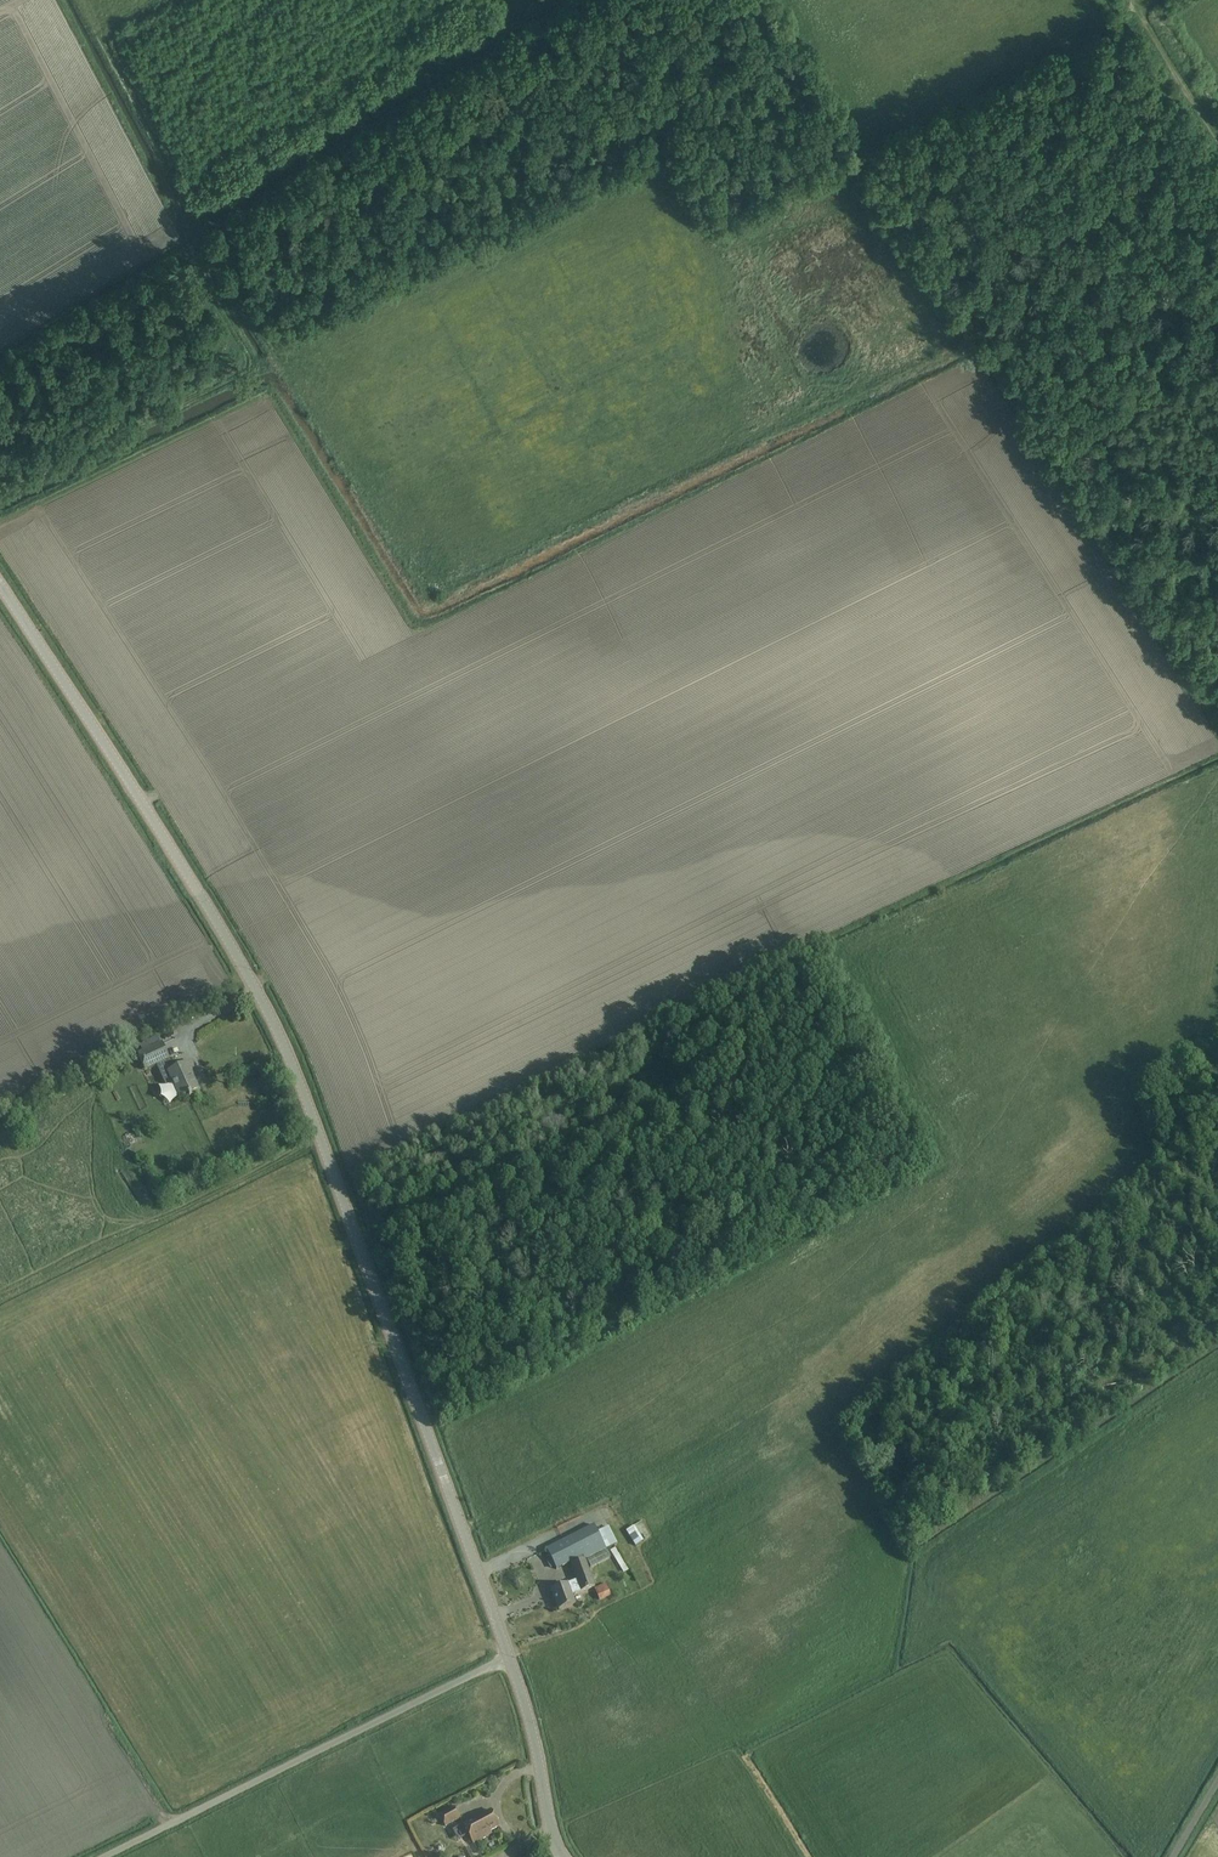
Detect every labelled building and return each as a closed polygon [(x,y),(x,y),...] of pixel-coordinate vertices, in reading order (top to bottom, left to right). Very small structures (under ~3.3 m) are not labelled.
[(192,1097),(200,1093),(192,1076),(197,1074),(191,1063),(171,1072),(166,1061),(170,1060),(162,1044),(138,1056),(145,1071),(157,1066),(164,1080),(170,1077),(174,1084),(173,1084),(180,1100),(188,1097),(189,1099),(192,1098),(192,1097)] [(178,1052),(180,1061),(189,1059),(186,1044),(171,1046),(173,1053),(178,1052)] [(116,1149),(122,1158),(140,1146),(134,1137),(116,1149)] [(633,1528),(645,1520),(640,1512),(628,1520),(633,1528)] [(585,1561),(606,1550),(617,1544),(611,1534),(601,1539),(594,1526),(546,1550),(557,1570),(570,1563),(577,1581),(552,1591),(559,1611),(575,1605),(572,1596),(595,1588),(585,1561)] [(635,1527),(626,1532),(635,1547),(644,1542),(635,1527)] [(611,1552),(624,1574),(629,1571),(616,1549),(611,1552)] [(606,1585),(595,1590),(600,1602),(612,1597),(606,1585)] [(460,1819),(455,1808),(440,1816),(445,1827),(460,1819)] [(491,1811),(463,1826),(472,1842),(500,1827),(491,1811)] [(455,1850),(468,1847),(465,1836),(452,1839),(455,1850)]
